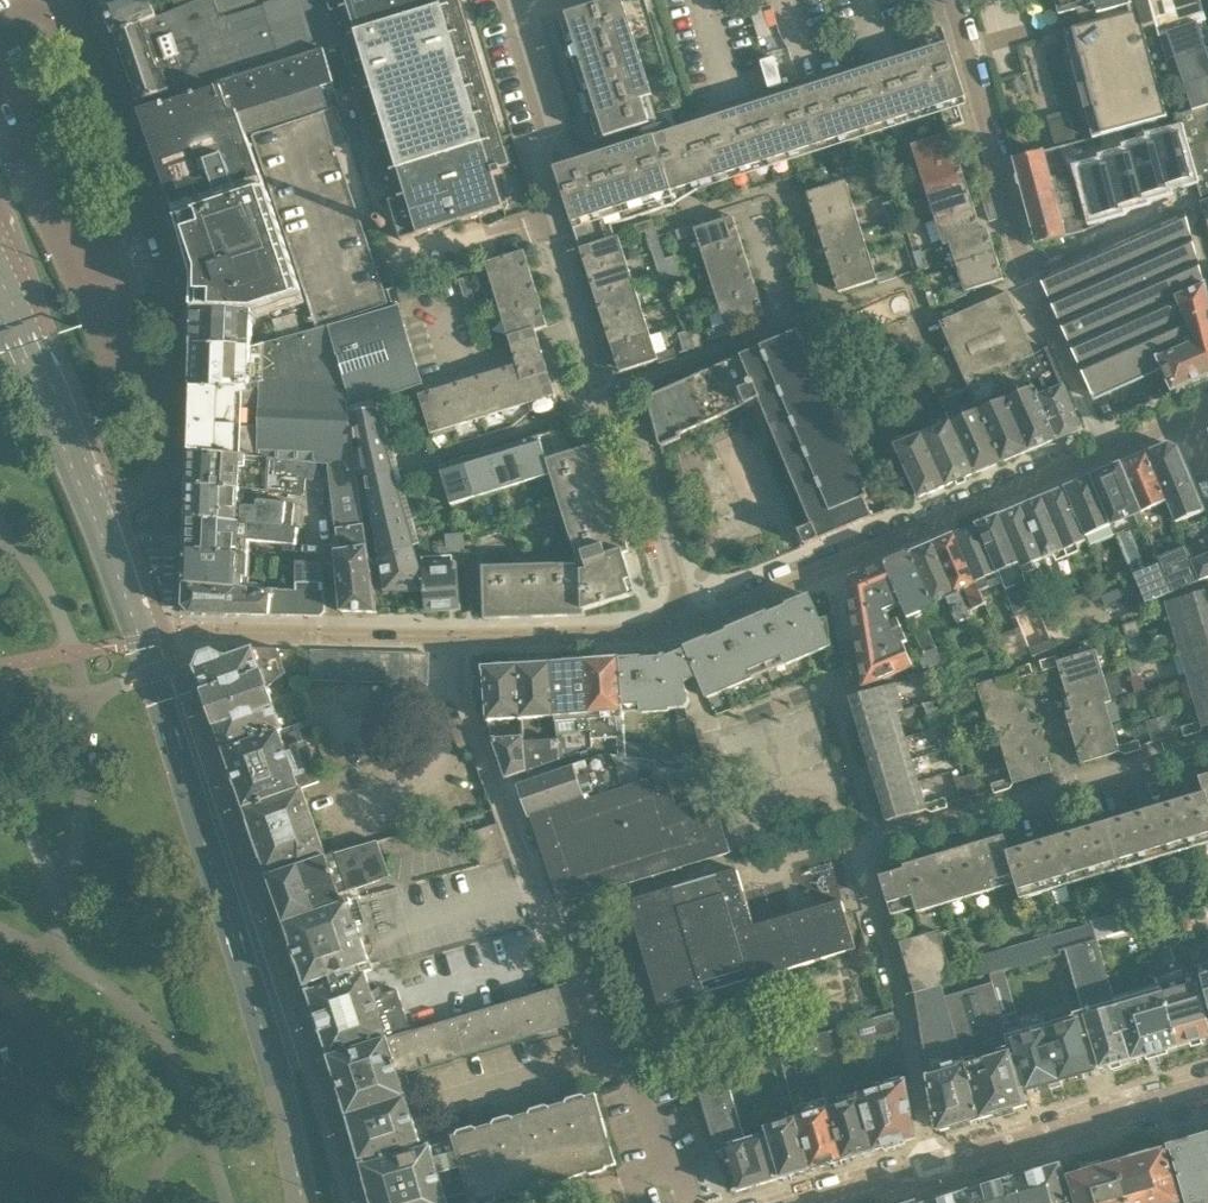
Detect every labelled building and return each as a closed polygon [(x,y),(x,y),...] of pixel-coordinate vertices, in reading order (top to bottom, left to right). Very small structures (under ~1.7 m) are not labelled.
[(152,0),(116,0),(105,4),(116,35),(143,24),(159,17),(152,0)] [(143,24),(116,35),(140,104),(143,114),(223,88),(221,83),(324,50),(310,0),(201,0),(176,10),(159,17),(143,24)] [(201,0),(172,0),(176,10),(201,0)] [(324,50),(325,51),(342,46),(401,240),(504,208),(494,176),(503,173),(501,168),(510,165),(501,137),(460,0),(310,0),(324,50)] [(623,0),(609,0),(566,14),(574,38),(629,20),(623,0)] [(1157,28),(1149,1),(1137,4),(1136,0),(1056,0),(1059,14),(1069,12),(1073,29),(1064,31),(1070,52),(1157,28)] [(1161,38),(1204,24),(1207,23),(1200,0),(1149,0),(1160,38),(1161,38)] [(574,38),(581,61),(626,46),(637,43),(629,20),(574,38)] [(1204,24),(1161,38),(1164,49),(1163,49),(1167,63),(1207,50),(1207,37),(1204,24)] [(1159,37),(1157,28),(1070,52),(1093,137),(1159,121),(1139,48),(1147,45),(1146,40),(1159,37)] [(914,52),(932,108),(940,106),(947,128),(965,123),(957,100),(968,97),(950,40),(914,52)] [(637,43),(626,46),(581,61),(588,84),(644,66),(637,43)] [(143,114),(180,218),(267,190),(239,115),(334,84),(325,51),(324,50),(221,83),(223,88),(143,114)] [(1167,63),(1173,89),(1207,77),(1207,50),(1167,63)] [(891,59),(909,116),(932,108),(914,52),(891,59)] [(867,67),(885,123),(909,116),(891,59),(867,67)] [(588,84),(596,107),(651,89),(644,66),(588,84)] [(843,75),(861,131),(885,123),(867,67),(843,75)] [(819,82),(823,93),(837,138),(861,131),(843,75),(819,82)] [(1173,89),(1180,115),(1207,106),(1207,77),(1173,89)] [(796,90),(799,101),(814,146),(837,138),(823,93),(819,82),(796,90)] [(596,107),(603,131),(605,138),(661,120),(651,89),(596,107)] [(772,98),(775,108),(790,154),(814,146),(799,101),(796,90),(772,98)] [(748,105),(752,116),(766,161),(790,154),(775,108),(772,98),(748,105)] [(724,113),(728,124),(742,169),(766,161),(752,116),(748,105),(724,113)] [(317,328),(389,304),(335,146),(349,141),(337,106),(252,135),(317,328)] [(1180,115),(1177,116),(1187,148),(1207,142),(1207,106),(1180,115)] [(1049,117),(1057,145),(1078,139),(1070,111),(1049,117)] [(742,169),(728,124),(724,113),(701,120),(719,177),(742,169)] [(701,120),(654,135),(555,168),(573,223),(573,226),(580,248),(615,237),(613,230),(611,224),(676,204),(698,190),(696,184),(719,177),(701,120)] [(920,169),(958,157),(950,132),(912,145),(920,169)] [(962,137),(968,155),(977,152),(971,134),(962,137)] [(1166,189),(1176,186),(1171,167),(1185,163),(1178,137),(1153,143),(1155,148),(1162,174),(1166,189)] [(1187,148),(1195,176),(1207,172),(1207,142),(1187,148)] [(1060,146),(1015,158),(1026,201),(1071,189),(1060,146)] [(1131,159),(1137,181),(1138,185),(1143,200),(1153,197),(1147,178),(1162,174),(1155,148),(1130,154),(1131,159)] [(983,170),(977,152),(968,155),(973,173),(983,170)] [(882,168),(878,156),(869,159),(873,171),(882,168)] [(966,181),(958,157),(920,169),(927,193),(966,181)] [(1131,159),(1106,165),(1108,169),(1115,196),(1119,211),(1129,208),(1124,189),(1138,185),(1137,181),(1131,159)] [(888,186),(882,168),(873,171),(879,189),(888,186)] [(1083,176),(1090,203),(1096,222),(1106,219),(1101,200),(1115,196),(1108,169),(1083,176)] [(1195,176),(1196,181),(1202,201),(1207,199),(1207,172),(1195,176)] [(846,180),(831,184),(807,192),(815,218),(854,205),(846,180)] [(974,205),(966,181),(927,193),(935,217),(974,205)] [(978,186),(983,203),(993,201),(987,183),(978,186)] [(1071,189),(1026,201),(1037,244),(1082,232),(1071,189)] [(302,295),(267,190),(180,218),(177,219),(194,275),(195,280),(195,309),(196,309),(196,310),(253,312),(302,295)] [(889,221),(898,218),(892,200),(883,203),(889,221)] [(998,219),(993,201),(983,203),(989,221),(998,219)] [(861,230),(854,205),(815,218),(823,242),(861,230)] [(982,231),(981,230),(974,205),(935,217),(944,244),(950,243),(949,241),(982,231)] [(1207,376),(1207,296),(1186,212),(1039,277),(1095,400),(1163,369),(1173,391),(1207,376)] [(695,228),(696,234),(703,254),(741,241),(733,216),(695,228)] [(894,239),(903,236),(898,218),(889,221),(894,239)] [(657,232),(653,220),(653,219),(635,224),(637,233),(646,231),(647,235),(657,232)] [(678,239),(696,234),(695,228),(694,224),(676,230),(678,239)] [(950,243),(957,266),(996,254),(987,228),(981,230),(982,231),(949,241),(950,243)] [(831,266),(869,254),(861,230),(823,242),(831,266)] [(665,258),(657,232),(647,235),(662,282),(681,275),(675,255),(665,258)] [(580,248),(588,273),(626,261),(618,236),(615,237),(580,248)] [(741,241),(703,254),(710,278),(749,266),(741,241)] [(919,270),(920,270),(928,267),(922,249),(914,252),(919,270)] [(486,263),(486,264),(493,288),(532,276),(524,251),(486,263)] [(877,279),(876,274),(869,254),(831,266),(839,292),(877,279)] [(1004,279),(996,254),(957,266),(963,286),(966,291),(1004,279)] [(634,285),(626,261),(588,273),(596,298),(634,285)] [(749,266),(710,278),(718,302),(757,291),(749,266)] [(877,279),(878,283),(896,278),(893,269),(876,274),(877,279)] [(540,301),(532,276),(493,288),(501,313),(540,301)] [(459,279),(464,297),(473,294),(468,277),(459,279)] [(596,298),(604,322),(642,310),(634,285),(596,298)] [(967,295),(966,291),(963,286),(946,291),(949,301),(967,295)] [(718,302),(725,324),(726,328),(727,328),(765,316),(757,291),(718,302)] [(968,310),(983,344),(1031,451),(1057,439),(1021,360),(1006,327),(1020,321),(1008,292),(968,310)] [(479,312),(473,294),(464,297),(470,315),(479,312)] [(540,301),(501,313),(509,338),(536,330),(548,326),(540,301)] [(252,347),(194,345),(190,452),(236,456),(236,455),(247,456),(247,457),(271,460),(307,463),(308,463),(312,464),(316,469),(317,466),(317,460),(329,461),(329,468),(336,529),(337,529),(337,531),(365,527),(356,463),(349,408),(358,405),(423,385),(398,305),(317,328),(266,343),(252,347)] [(196,310),(196,311),(188,310),(187,343),(194,344),(194,345),(252,347),(253,312),(196,310)] [(604,322),(612,346),(650,334),(642,310),(604,322)] [(955,356),(983,344),(968,310),(940,322),(955,356)] [(278,338),(301,331),(295,313),(272,320),(278,338)] [(729,333),(727,328),(726,328),(725,324),(708,330),(710,339),(729,333)] [(488,345),(488,344),(483,326),(474,329),(479,347),(488,345)] [(698,327),(688,330),(694,348),(703,345),(698,327)] [(517,365),(492,372),(504,411),(528,404),(530,411),(558,403),(540,343),(536,330),(509,338),(513,351),(517,365)] [(684,351),(694,348),(688,330),(678,333),(684,351)] [(741,356),(647,398),(660,445),(660,446),(662,446),(681,438),(679,435),(746,405),(748,408),(760,403),(809,519),(796,525),(805,546),(872,518),(864,499),(869,497),(799,331),(761,347),(741,356)] [(656,354),(650,334),(612,346),(620,372),(658,360),(656,354)] [(979,410),(1003,462),(1031,451),(983,344),(955,356),(979,410)] [(1048,347),(1034,353),(1021,360),(1057,439),(1084,428),(1083,427),(1048,347)] [(658,360),(659,363),(677,358),(674,348),(656,354),(658,360)] [(897,367),(897,368),(902,379),(923,370),(918,357),(897,367)] [(938,369),(933,359),(922,364),(927,374),(938,369)] [(492,372),(468,380),(480,418),(504,411),(492,372)] [(468,380),(444,387),(456,426),(480,418),(468,380)] [(456,426),(444,387),(419,395),(431,433),(456,426)] [(374,521),(380,552),(387,591),(425,591),(413,546),(419,544),(419,545),(420,545),(384,415),(378,416),(376,409),(357,412),(364,455),(369,488),(374,521)] [(979,410),(951,422),(976,474),(1003,462),(979,410)] [(895,445),(919,498),(976,474),(951,422),(895,445)] [(564,428),(515,443),(527,482),(558,473),(554,458),(572,453),(571,452),(564,428)] [(502,490),(527,482),(515,443),(490,451),(502,490)] [(564,494),(608,480),(597,444),(571,452),(572,453),(554,458),(558,473),(564,494)] [(1176,523),(1204,511),(1177,449),(1168,444),(1148,453),(1167,502),(1176,523)] [(465,458),(477,497),(502,490),(490,451),(465,458)] [(247,456),(236,455),(236,456),(190,452),(189,483),(239,489),(253,490),(304,495),(306,479),(280,471),(270,470),(271,460),(247,457),(247,456)] [(1167,502),(1148,453),(1120,465),(1146,523),(1161,563),(1173,592),(1200,581),(1192,561),(1186,547),(1171,553),(1160,527),(1163,525),(1156,507),(1167,502)] [(440,466),(452,505),(477,497),(465,458),(440,466)] [(313,480),(316,469),(312,464),(308,463),(307,463),(271,460),(270,470),(280,471),(306,479),(313,480)] [(1146,523),(1120,465),(1092,477),(1113,525),(1115,531),(1137,521),(1140,525),(1146,523)] [(1092,477),(1065,488),(1085,537),(1086,537),(1113,525),(1092,477)] [(608,480),(564,494),(575,529),(619,516),(608,480)] [(241,489),(239,489),(189,483),(188,517),(293,529),(294,529),(297,504),(262,501),(261,501),(259,503),(259,508),(247,506),(245,507),(244,509),(243,523),(239,522),(241,489)] [(1065,488),(1043,497),(1065,550),(1088,540),(1086,537),(1085,537),(1065,488)] [(1043,497),(1021,506),(1044,559),(1065,550),(1043,497)] [(539,511),(542,519),(563,513),(561,504),(539,511)] [(1022,568),(1044,559),(1021,506),(999,516),(1022,568)] [(520,526),(542,519),(539,511),(518,517),(520,526)] [(619,516),(575,529),(588,570),(626,558),(624,554),(630,552),(619,516)] [(1022,568),(999,516),(977,525),(998,574),(1001,582),(1005,590),(1020,628),(1031,653),(1032,656),(1055,647),(1022,568)] [(293,544),(293,529),(188,517),(187,550),(246,556),(246,555),(250,555),(250,556),(297,561),(298,545),(293,544)] [(488,526),(491,535),(509,530),(506,521),(488,526)] [(998,574),(977,525),(956,533),(981,591),(1001,582),(998,574)] [(473,541),(491,535),(488,526),(470,532),(473,541)] [(368,547),(365,527),(337,531),(340,551),(337,552),(342,612),(377,613),(368,547)] [(1134,576),(1141,590),(1146,603),(1173,592),(1161,563),(1147,569),(1130,530),(1117,535),(1133,574),(1134,576)] [(981,591),(956,533),(934,543),(955,591),(959,590),(968,611),(986,603),(981,591)] [(423,557),(425,591),(426,611),(461,609),(458,564),(465,564),(463,534),(447,535),(448,549),(441,549),(442,556),(423,557)] [(955,591),(934,543),(911,552),(934,604),(947,598),(950,605),(949,605),(958,624),(971,618),(968,611),(959,590),(955,591)] [(186,574),(186,581),(245,587),(245,578),(249,578),(250,556),(250,555),(246,555),(246,556),(187,550),(187,551),(180,551),(179,574),(186,574)] [(934,604),(911,552),(887,562),(904,602),(901,604),(926,659),(929,667),(930,669),(943,664),(939,655),(940,655),(927,626),(921,629),(920,626),(940,617),(936,607),(934,604)] [(1192,561),(1200,581),(1207,578),(1207,554),(1192,561)] [(585,610),(637,594),(626,558),(588,570),(585,610)] [(297,561),(296,591),(324,592),(323,563),(297,561)] [(904,602),(887,562),(867,571),(885,611),(901,604),(904,602)] [(585,610),(588,570),(550,571),(552,617),(586,616),(585,610)] [(552,617),(550,571),(517,572),(519,618),(552,617)] [(885,611),(867,571),(851,578),(848,586),(856,636),(890,623),(889,622),(884,611),(885,611)] [(519,618),(517,572),(484,573),(485,619),(519,618)] [(250,588),(245,587),(186,581),(185,606),(192,613),(270,615),(272,595),(250,595),(250,588)] [(1123,587),(1127,595),(1139,591),(1135,582),(1123,587)] [(1123,587),(1112,591),(1116,600),(1127,595),(1123,587)] [(324,592),(296,591),(274,590),(273,595),(272,595),(270,615),(271,615),(271,616),(283,616),(321,616),(326,612),(325,592),(324,592)] [(1104,605),(1116,600),(1112,591),(1100,596),(1104,605)] [(1167,603),(1174,629),(1207,619),(1207,600),(1206,591),(1167,603)] [(1075,596),(1079,606),(1090,601),(1086,592),(1075,596)] [(786,665),(831,646),(833,645),(833,644),(829,616),(821,617),(811,594),(687,645),(688,647),(700,676),(709,697),(754,678),(751,670),(783,657),(786,665)] [(1068,610),(1079,606),(1075,596),(1064,601),(1068,610)] [(1064,601),(1052,606),(1056,615),(1068,610),(1064,601)] [(1041,610),(1045,620),(1056,615),(1052,606),(1041,610)] [(890,623),(856,636),(860,661),(904,643),(908,641),(898,618),(889,622),(890,623)] [(1174,629),(1181,652),(1207,644),(1207,619),(1174,629)] [(1127,637),(1141,633),(1137,620),(1123,624),(1127,637)] [(1009,661),(1031,653),(1020,628),(998,636),(1002,645),(992,649),(997,662),(1008,658),(1009,661)] [(1150,664),(1141,633),(1127,637),(1132,656),(1127,657),(1133,675),(1143,673),(1141,666),(1150,664)] [(1058,652),(1061,660),(1094,650),(1089,639),(1058,652)] [(904,643),(860,661),(864,686),(914,666),(904,643)] [(1181,652),(1189,676),(1207,671),(1207,644),(1181,652)] [(670,709),(675,709),(686,708),(690,702),(685,683),(693,679),(700,676),(688,647),(681,650),(666,656),(666,655),(620,659),(623,706),(640,705),(641,714),(670,712),(670,709)] [(212,650),(201,654),(197,665),(197,667),(196,668),(196,670),(197,670),(204,690),(217,726),(225,749),(281,730),(267,688),(286,673),(278,649),(253,649),(253,648),(225,658),(225,657),(223,658),(222,656),(212,650)] [(311,680),(326,680),(327,651),(312,650),(311,680)] [(1057,661),(1059,666),(1065,686),(1103,674),(1096,650),(1094,650),(1061,660),(1058,661),(1057,661)] [(326,680),(340,680),(341,651),(327,651),(326,680)] [(356,652),(341,651),(340,680),(355,681),(356,652)] [(356,652),(355,681),(370,681),(371,652),(356,652)] [(385,653),(371,652),(370,681),(384,682),(385,653)] [(400,653),(385,653),(384,682),(399,682),(400,668),(400,653)] [(429,669),(429,654),(415,654),(400,653),(400,668),(429,669)] [(961,667),(967,682),(968,684),(994,673),(988,656),(961,667)] [(1057,656),(1041,661),(1040,661),(1043,671),(1059,666),(1057,661),(1058,661),(1057,656)] [(625,742),(625,736),(623,706),(620,659),(583,661),(588,714),(590,738),(617,737),(619,758),(626,759),(626,756),(625,742)] [(929,667),(926,659),(921,661),(924,669),(929,667)] [(590,738),(588,714),(583,661),(549,663),(555,717),(557,739),(559,760),(571,756),(571,757),(583,752),(591,753),(590,738)] [(521,719),(555,717),(549,663),(517,665),(521,719)] [(1014,669),(1015,674),(1016,674),(1018,679),(1033,674),(1030,664),(1014,669)] [(490,721),(521,719),(517,665),(492,667),(486,674),(490,721)] [(400,668),(399,682),(414,683),(428,683),(429,669),(400,668)] [(910,683),(926,678),(925,674),(919,671),(907,675),(910,683)] [(1189,676),(1196,701),(1207,697),(1207,671),(1189,676)] [(985,710),(1024,698),(1018,679),(1016,674),(1015,674),(978,685),(985,710)] [(1105,702),(1106,703),(1112,701),(1103,674),(1065,686),(1072,710),(1072,711),(1105,702)] [(850,696),(858,722),(897,710),(903,708),(895,683),(850,696)] [(1202,721),(1203,726),(1205,725),(1207,724),(1207,697),(1196,701),(1202,721)] [(1032,724),(1031,722),(1024,698),(985,710),(993,736),(999,735),(999,733),(1032,724)] [(932,729),(941,726),(935,708),(933,701),(924,704),(932,729)] [(1066,712),(1074,737),(1113,726),(1106,703),(1105,702),(1072,711),(1072,710),(1066,712)] [(945,705),(950,723),(959,721),(954,703),(950,704),(945,705)] [(945,705),(935,708),(941,726),(950,723),(945,705)] [(858,722),(865,746),(904,735),(897,710),(858,722)] [(458,749),(471,745),(461,716),(448,721),(458,749)] [(1165,716),(1156,718),(1162,739),(1171,736),(1165,716)] [(696,726),(695,723),(695,722),(689,718),(678,721),(680,730),(696,726)] [(1162,739),(1156,718),(1146,721),(1152,742),(1162,739)] [(1006,758),(1045,746),(1037,721),(1031,722),(1032,724),(999,733),(999,735),(1006,758)] [(1201,732),(1205,725),(1203,726),(1202,721),(1182,727),(1184,737),(1201,732)] [(225,749),(246,807),(303,789),(302,787),(319,782),(311,759),(312,759),(313,754),(309,743),(306,741),(304,742),(297,724),(281,730),(225,749)] [(696,727),(696,726),(680,730),(682,737),(698,734),(698,733),(696,727)] [(1120,752),(1119,746),(1113,726),(1074,737),(1082,763),(1120,752)] [(699,738),(698,735),(698,734),(682,737),(683,745),(699,741),(699,738)] [(873,771),(912,759),(904,735),(865,746),(873,771)] [(522,736),(493,738),(507,778),(524,772),(522,741),(522,736)] [(557,739),(522,741),(524,772),(559,760),(557,739)] [(1139,740),(1119,746),(1120,752),(1125,755),(1142,750),(1139,740)] [(702,751),(701,746),(699,741),(683,745),(684,749),(693,751),(697,752),(702,751)] [(626,756),(634,758),(636,743),(625,742),(626,756)] [(643,744),(636,743),(634,758),(641,759),(643,744)] [(641,759),(649,760),(651,745),(643,744),(641,759)] [(658,746),(651,745),(649,760),(655,761),(656,761),(658,750),(658,746)] [(1052,772),(1045,746),(1006,758),(1012,778),(1014,783),(1052,772)] [(663,767),(666,751),(658,750),(656,761),(655,761),(654,766),(663,767)] [(671,769),(674,752),(666,751),(663,767),(671,769)] [(696,757),(693,773),(708,775),(705,765),(702,751),(697,752),(693,751),(692,756),(696,757)] [(574,765),(592,759),(591,753),(583,752),(571,757),(574,765)] [(674,752),(671,769),(678,770),(681,754),(674,752)] [(688,755),(681,754),(678,770),(686,771),(688,755)] [(531,817),(532,820),(651,780),(653,766),(654,762),(626,756),(626,759),(619,758),(611,757),(602,755),(592,759),(574,765),(520,784),(531,816),(531,817)] [(686,771),(693,773),(696,757),(692,756),(688,755),(686,771)] [(873,771),(880,796),(919,784),(912,759),(873,771)] [(708,776),(653,766),(651,780),(532,820),(543,853),(561,904),(594,894),(731,853),(713,796),(708,776)] [(974,773),(965,776),(971,796),(981,793),(974,773)] [(961,799),(971,796),(965,776),(955,779),(961,799)] [(1011,789),(1014,783),(1012,778),(992,784),(994,794),(1011,789)] [(927,809),(925,804),(919,784),(880,796),(888,821),(926,809),(927,809)] [(326,856),(303,789),(246,807),(268,871),(270,870),(270,872),(326,856)] [(1205,796),(1189,801),(1188,800),(1187,797),(1186,798),(1184,798),(1180,802),(1175,804),(1175,805),(1157,810),(1170,854),(1207,843),(1207,801),(1206,796),(1205,796)] [(945,798),(925,804),(927,809),(926,809),(932,812),(948,807),(945,798)] [(1121,869),(1170,854),(1157,810),(1140,816),(1139,814),(1138,815),(1138,812),(1134,813),(1131,817),(1126,819),(1126,820),(1108,825),(1121,869)] [(509,857),(510,857),(498,823),(469,833),(480,866),(509,857)] [(1076,835),(1058,840),(1071,884),(1121,869),(1108,825),(1090,831),(1089,829),(1088,827),(1085,828),(1081,832),(1076,833),(1076,835)] [(1006,838),(987,844),(986,843),(985,840),(982,841),(978,845),(972,847),(973,848),(955,853),(968,897),(994,889),(1016,883),(1021,898),(1071,884),(1058,840),(1041,845),(1040,844),(1039,844),(1039,842),(1035,843),(1032,846),(1027,848),(1027,849),(1010,854),(1006,838)] [(270,875),(285,922),(343,903),(340,895),(391,877),(378,841),(326,856),(270,872),(271,875),(270,875)] [(918,912),(968,897),(955,853),(937,859),(937,858),(936,858),(936,855),(932,856),(929,860),(923,862),(924,863),(904,869),(916,908),(918,912)] [(737,869),(717,875),(723,895),(681,908),(675,887),(628,901),(660,1008),(707,994),(703,982),(746,970),(749,981),(857,949),(842,900),(754,926),(737,869)] [(916,908),(904,869),(880,876),(892,915),(916,908)] [(358,898),(343,903),(285,922),(307,985),(319,981),(322,987),(357,976),(354,969),(369,964),(357,928),(367,925),(358,898)] [(1098,939),(1144,926),(1138,906),(1092,919),(1098,939)] [(1082,927),(1087,944),(1096,941),(1091,924),(1082,927)] [(1087,944),(1082,927),(1073,929),(1078,946),(1087,944)] [(1073,929),(1064,932),(1069,949),(1078,946),(1073,929)] [(939,931),(900,942),(915,993),(943,987),(942,985),(954,982),(939,931)] [(1060,952),(1065,950),(1069,949),(1064,932),(1055,934),(1060,952)] [(1055,934),(1046,937),(1051,954),(1060,952),(1055,934)] [(1041,957),(1048,955),(1051,954),(1046,937),(1037,940),(1041,957)] [(1037,940),(1027,942),(1032,959),(1041,957),(1037,940)] [(1069,949),(1065,950),(1079,998),(1084,1016),(1085,1016),(1100,1067),(1098,1067),(1098,1069),(1130,1060),(1116,1006),(1098,941),(1096,941),(1087,944),(1078,946),(1069,949)] [(1023,962),(1032,959),(1027,942),(1018,945),(1023,962)] [(1023,962),(1018,945),(1009,948),(1014,965),(1023,962)] [(1014,965),(1009,948),(1000,950),(1005,967),(1014,965)] [(996,970),(1005,967),(1000,950),(991,953),(996,970)] [(987,973),(996,970),(991,953),(982,955),(987,973)] [(987,973),(982,955),(973,958),(978,975),(987,973)] [(1005,1022),(1019,1018),(1005,972),(991,976),(993,983),(1005,1022)] [(308,992),(330,1057),(411,1031),(398,989),(372,999),(363,974),(357,976),(322,987),(308,992)] [(946,997),(983,1118),(1027,1105),(1023,1091),(1011,1051),(1003,1024),(1005,1024),(993,983),(946,997)] [(1179,1046),(1207,1037),(1207,1016),(1199,983),(1163,993),(1179,1046)] [(940,1131),(983,1118),(946,997),(943,987),(915,993),(937,1129),(938,1129),(940,1130),(940,1131)] [(530,996),(411,1031),(330,1057),(349,1114),(406,1098),(406,1097),(413,1095),(408,1079),(405,1072),(568,1023),(558,988),(549,990),(542,992),(530,996)] [(1116,1006),(1130,1060),(1179,1046),(1163,993),(1116,1006)] [(844,1050),(898,1034),(894,1012),(838,1028),(844,1050)] [(1046,1029),(1061,1080),(1096,1070),(1095,1068),(1093,1069),(1079,1019),(1046,1029)] [(1027,1090),(1061,1080),(1046,1029),(1012,1039),(1027,1090)] [(815,1058),(835,1052),(829,1030),(809,1036),(815,1058)] [(724,1150),(736,1192),(780,1178),(767,1132),(745,1138),(726,1073),(747,1068),(743,1051),(693,1065),(698,1080),(696,1081),(717,1152),(724,1150)] [(873,1151),(915,1138),(904,1074),(856,1088),(858,1095),(857,1096),(873,1151)] [(477,1128),(473,1126),(459,1131),(456,1134),(452,1136),(453,1139),(446,1141),(462,1194),(464,1194),(470,1197),(471,1202),(495,1202),(496,1202),(498,1199),(513,1195),(517,1196),(532,1192),(534,1189),(549,1184),(554,1186),(569,1182),(571,1178),(586,1173),(590,1175),(605,1171),(607,1167),(617,1164),(596,1093),(587,1096),(583,1094),(568,1099),(565,1102),(550,1107),(546,1105),(532,1109),(529,1113),(514,1117),(510,1116),(495,1120),(493,1124),(477,1128)] [(826,1105),(843,1160),(873,1151),(857,1096),(828,1104),(826,1105)] [(369,1158),(369,1159),(416,1146),(416,1143),(420,1142),(406,1098),(349,1114),(362,1160),(369,1158)] [(795,1114),(811,1169),(843,1160),(826,1105),(828,1104),(826,1098),(795,1107),(797,1113),(795,1114)] [(767,1132),(780,1178),(811,1169),(795,1114),(765,1123),(767,1132)] [(1171,1147),(1187,1202),(1207,1202),(1207,1136),(1171,1147)] [(416,1146),(369,1159),(370,1163),(364,1165),(368,1180),(367,1180),(374,1202),(448,1202),(447,1199),(462,1194),(446,1141),(418,1150),(416,1146)] [(1166,1149),(1151,1153),(1151,1152),(1132,1158),(1133,1158),(1118,1162),(1130,1202),(1181,1202),(1166,1149)] [(1118,1162),(1102,1167),(1070,1176),(1077,1202),(1130,1202),(1118,1162)] [(1060,1165),(1015,1178),(1015,1177),(1014,1178),(1022,1202),(1071,1202),(1060,1165)] [(1014,1178),(970,1191),(973,1202),(1022,1202),(1014,1178)] [(970,1191),(968,1191),(968,1192),(930,1202),(973,1202),(970,1191)]
